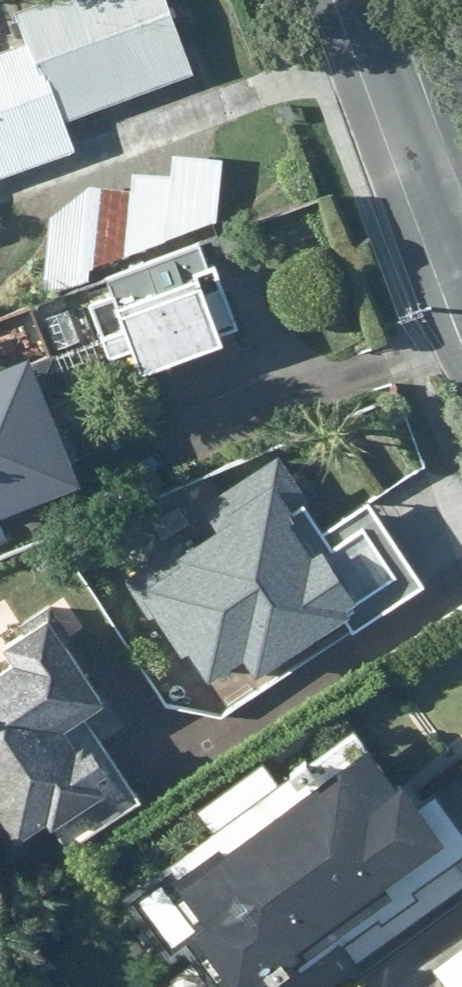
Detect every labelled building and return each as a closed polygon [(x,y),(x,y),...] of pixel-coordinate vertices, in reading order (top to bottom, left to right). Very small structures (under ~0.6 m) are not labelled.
[(29,45),(41,41),(66,116),(195,74),(170,0),(44,0),(17,9),(29,45)] [(0,55),(0,182),(80,155),(66,116),(41,41),(29,45),(0,55)] [(50,223),(42,295),(217,231),(225,165),(173,159),(171,172),(122,166),(119,186),(83,181),(50,223)] [(80,298),(116,385),(246,331),(209,244),(80,298)] [(31,349),(0,361),(0,525),(86,492),(31,349)] [(238,542),(149,593),(201,682),(237,661),(253,690),(426,591),(370,496),(313,529),(281,474),(219,509),(238,542)] [(17,851),(56,826),(67,843),(134,800),(73,704),(104,684),(53,604),(1,637),(19,666),(0,678),(0,824),(17,851)] [(354,728),(137,893),(210,986),(279,986),(452,855),(354,728)] [(430,969),(445,986),(461,986),(461,943),(430,969)]
